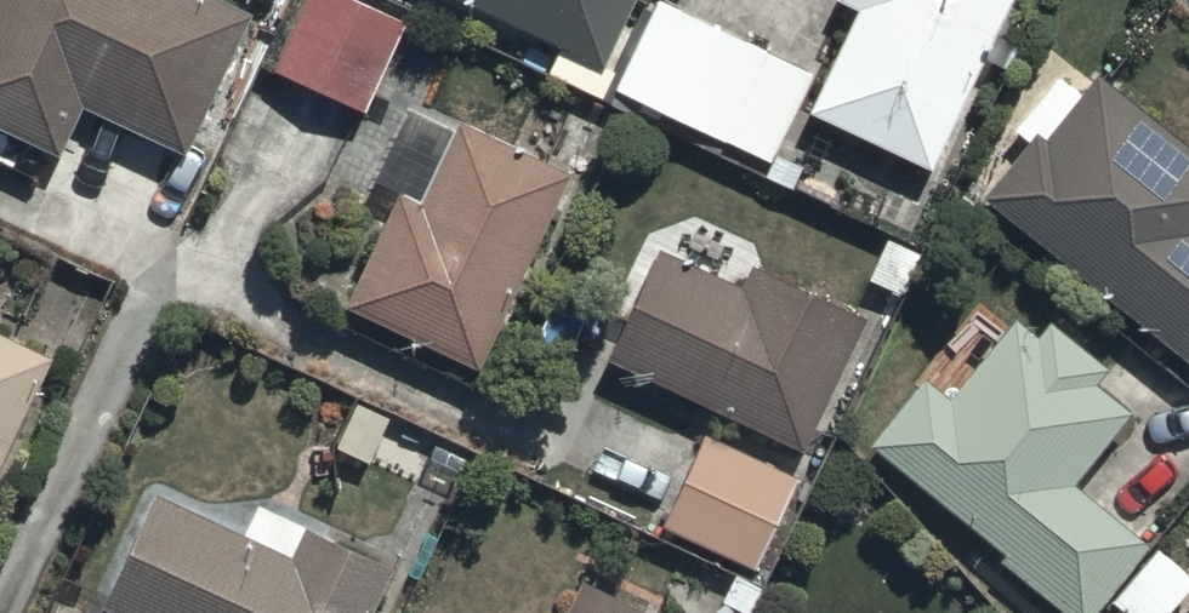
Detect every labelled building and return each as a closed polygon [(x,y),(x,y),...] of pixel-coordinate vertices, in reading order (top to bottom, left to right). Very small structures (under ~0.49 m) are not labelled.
[(61,143),(87,92),(183,141),(252,5),(243,0),(0,0),(0,112),(61,143)] [(383,0),(299,0),(273,52),(364,97),(407,12),(383,0)] [(562,37),(548,65),(600,90),(617,56),(606,50),(629,0),(480,0),(562,37)] [(693,0),(652,0),(616,69),(769,149),(814,64),(693,0)] [(812,95),(934,152),(1005,0),(857,0),(812,95)] [(986,183),(1188,351),(1188,132),(1104,61),(1047,131),(1036,122),(986,183)] [(569,160),(458,113),(425,190),(398,179),(347,300),(486,358),(569,160)] [(661,236),(608,345),(807,440),(873,301),(760,247),(746,277),(661,236)] [(1007,542),(1000,551),(1064,602),(1055,612),(1085,612),(1154,528),(1081,469),(1133,404),(1100,377),(1115,359),(1052,308),(1037,326),(1015,309),(949,391),(923,369),(872,433),(1007,542)] [(51,344),(0,319),(0,457),(51,344)] [(707,425),(667,520),(755,560),(798,466),(707,425)] [(145,612),(364,612),(392,555),(261,493),(248,522),(161,481),(107,595),(145,612)] [(1115,589),(1143,612),(1160,612),(1188,579),(1188,561),(1159,536),(1115,589)] [(587,566),(563,612),(683,612),(587,566)]
